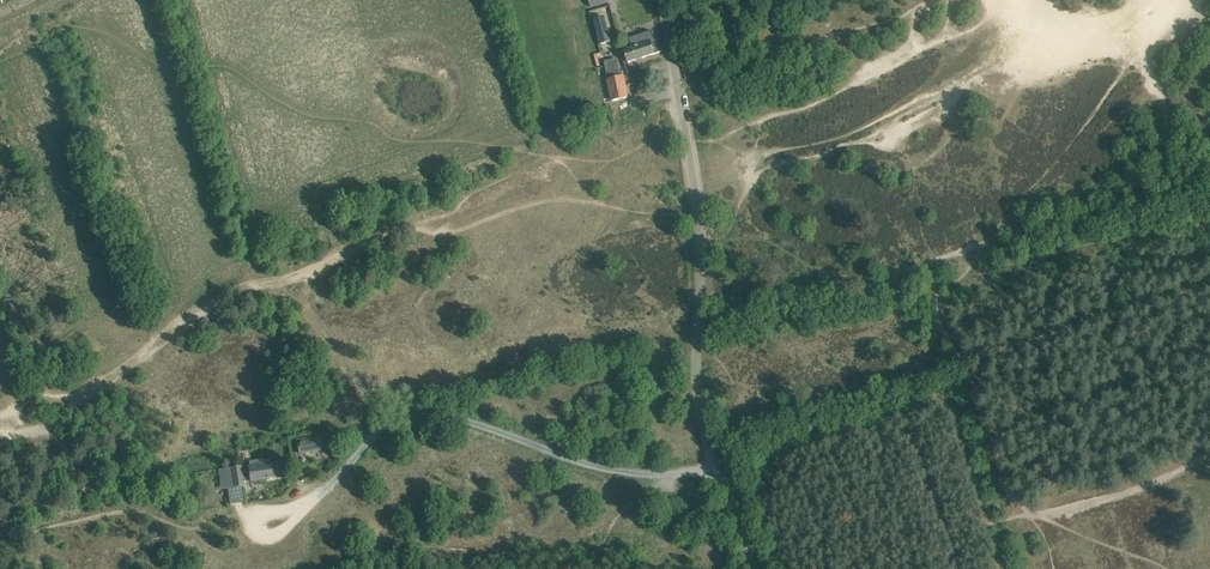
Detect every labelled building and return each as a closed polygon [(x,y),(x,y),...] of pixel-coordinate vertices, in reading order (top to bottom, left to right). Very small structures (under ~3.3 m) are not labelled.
[(591,8),(608,3),(607,0),(588,0),(591,8)] [(615,24),(624,22),(620,2),(610,4),(615,24)] [(604,16),(593,19),(599,45),(611,42),(604,16)] [(632,47),(624,49),(628,62),(661,52),(661,51),(657,39),(654,40),(651,31),(629,39),(632,47)] [(618,63),(605,66),(612,101),(616,100),(628,98),(623,77),(621,77),(618,63)] [(319,436),(297,440),(299,453),(322,448),(319,436)] [(231,467),(219,469),(220,477),(223,476),(225,488),(228,488),(242,486),(244,486),(243,482),(282,476),(280,463),(241,469),(241,466),(232,468),(231,467)]
